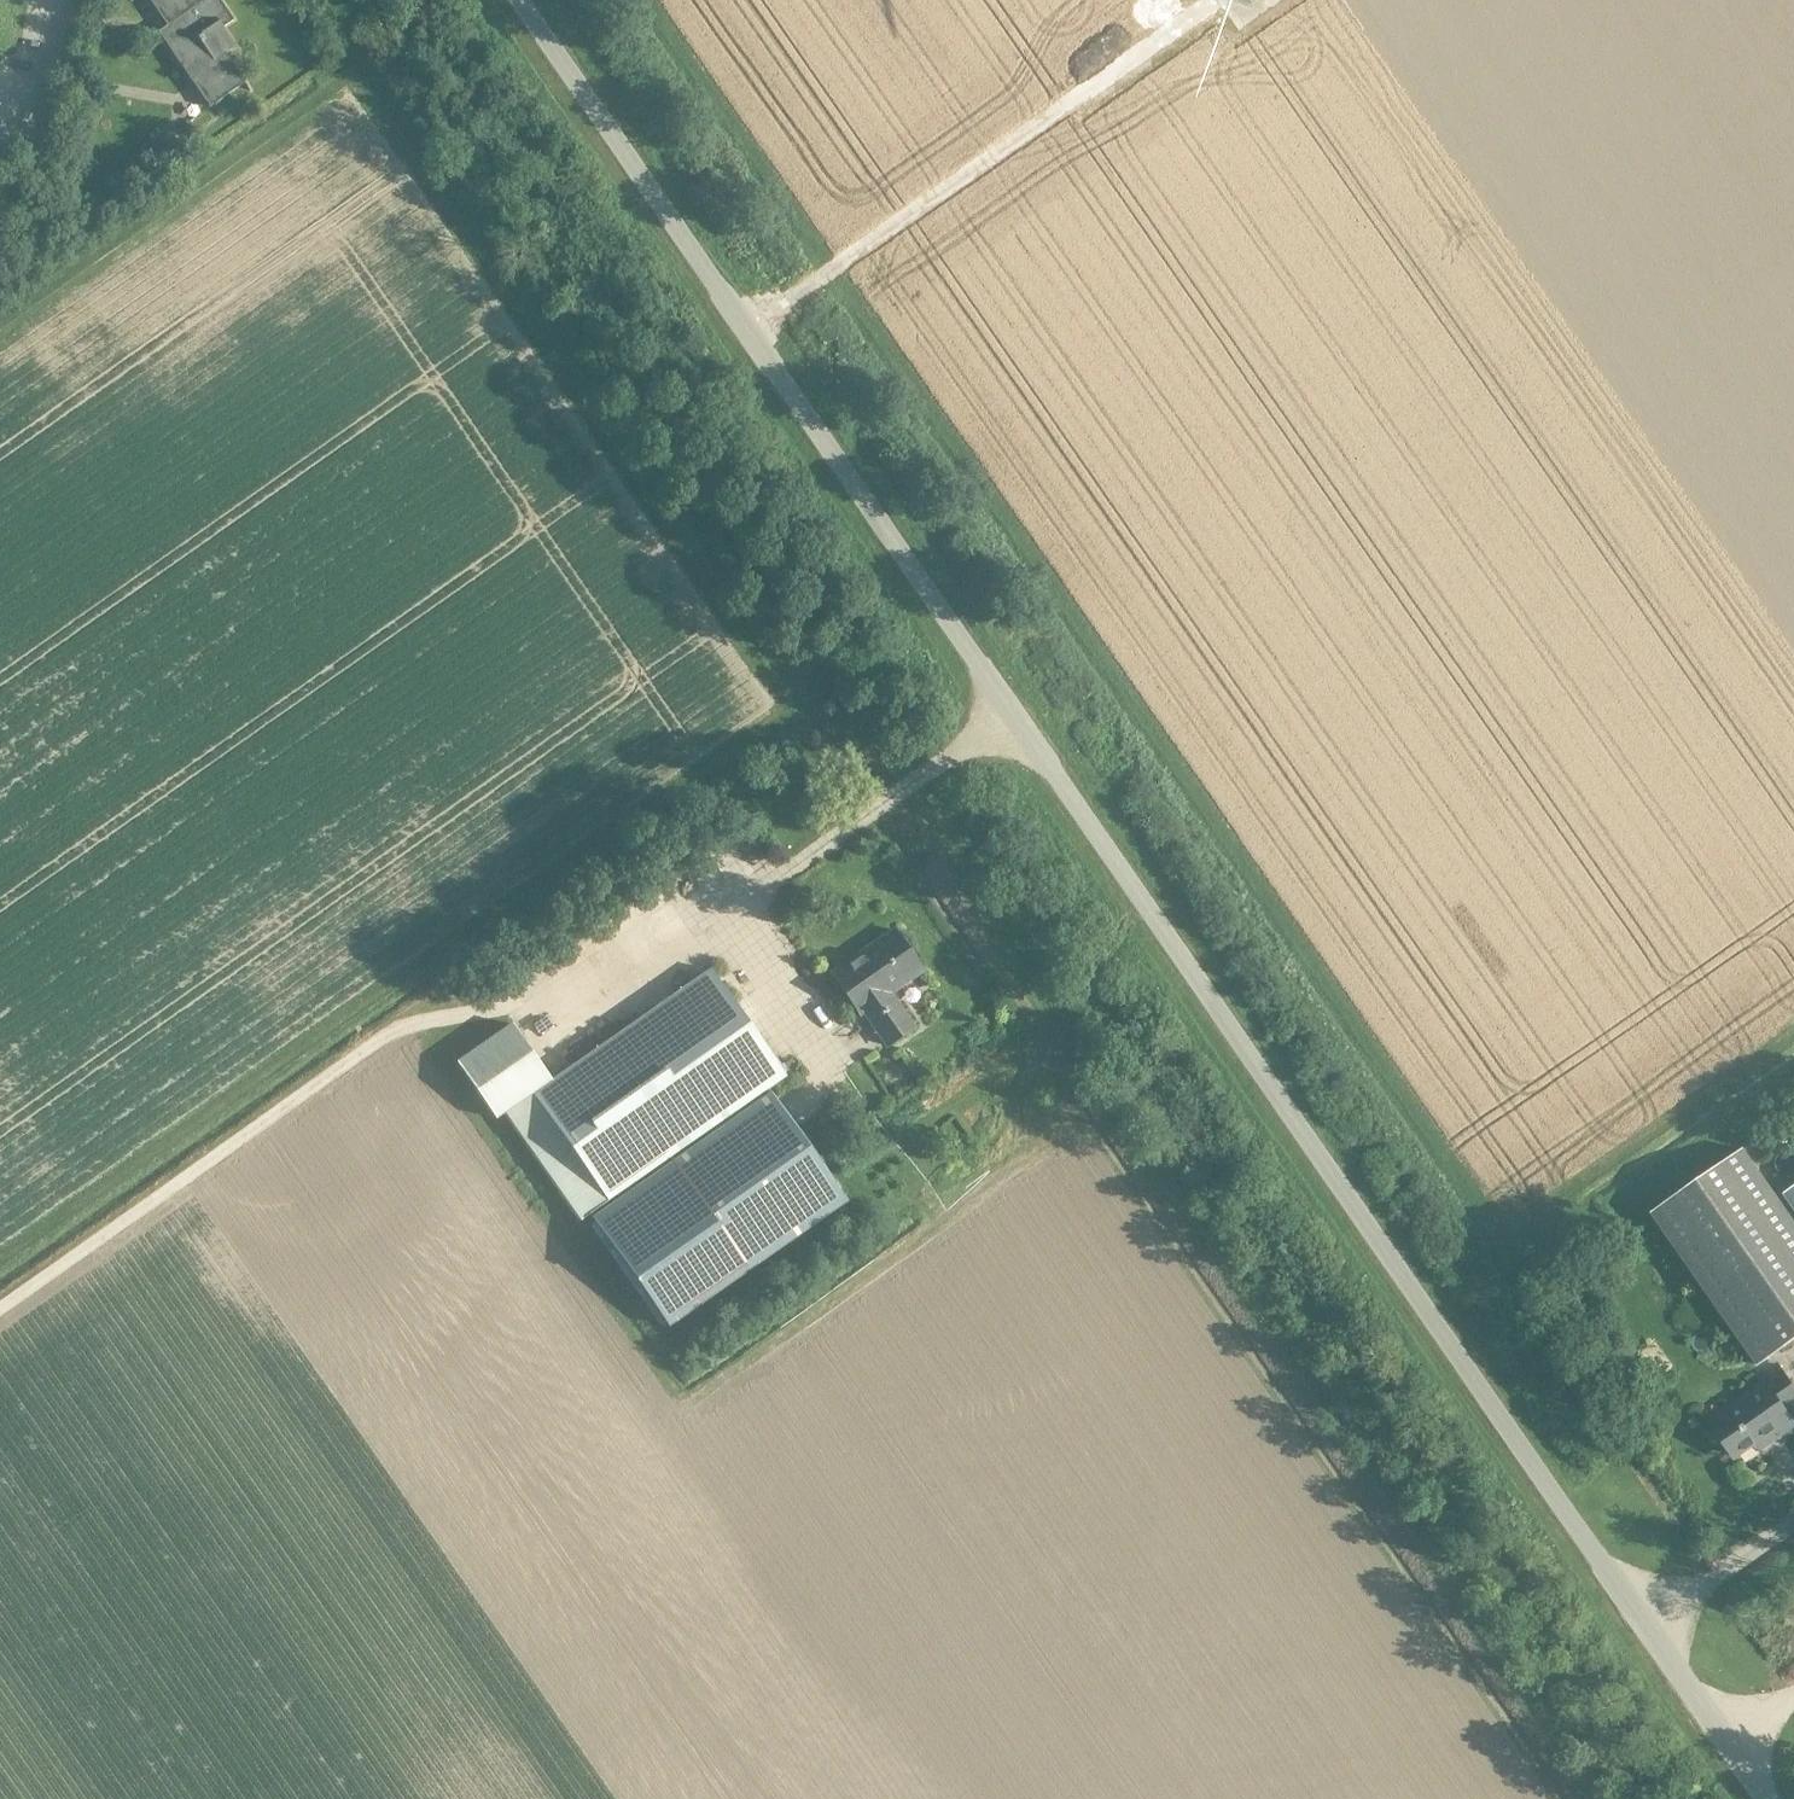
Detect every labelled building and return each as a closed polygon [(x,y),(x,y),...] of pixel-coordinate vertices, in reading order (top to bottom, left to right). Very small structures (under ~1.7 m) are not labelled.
[(168,27),(207,0),(150,0),(168,27)] [(216,102),(216,103),(246,83),(225,52),(235,45),(224,28),(234,20),(220,0),(207,0),(168,27),(183,47),(173,54),(195,85),(201,80),(216,102)] [(92,4),(87,29),(97,31),(101,6),(92,4)] [(864,1011),(888,1045),(914,1027),(890,993),(923,970),(894,930),(893,931),(895,933),(851,964),(850,962),(832,974),(861,1014),(864,1011)] [(496,1118),(505,1112),(581,1220),(586,1217),(667,1332),(845,1207),(765,1092),(787,1077),(712,970),(553,1081),(513,1024),(458,1063),(496,1118)] [(604,1006),(553,1041),(565,1058),(616,1023),(604,1006)] [(1744,1149),(1652,1213),(1759,1365),(1793,1341),(1793,1221),(1744,1149)] [(1778,1364),(1760,1377),(1764,1382),(1709,1420),(1723,1441),(1724,1441),(1729,1441),(1739,1456),(1761,1441),(1765,1447),(1781,1436),(1777,1430),(1792,1419),(1785,1409),(1793,1403),(1793,1387),(1778,1364)]
